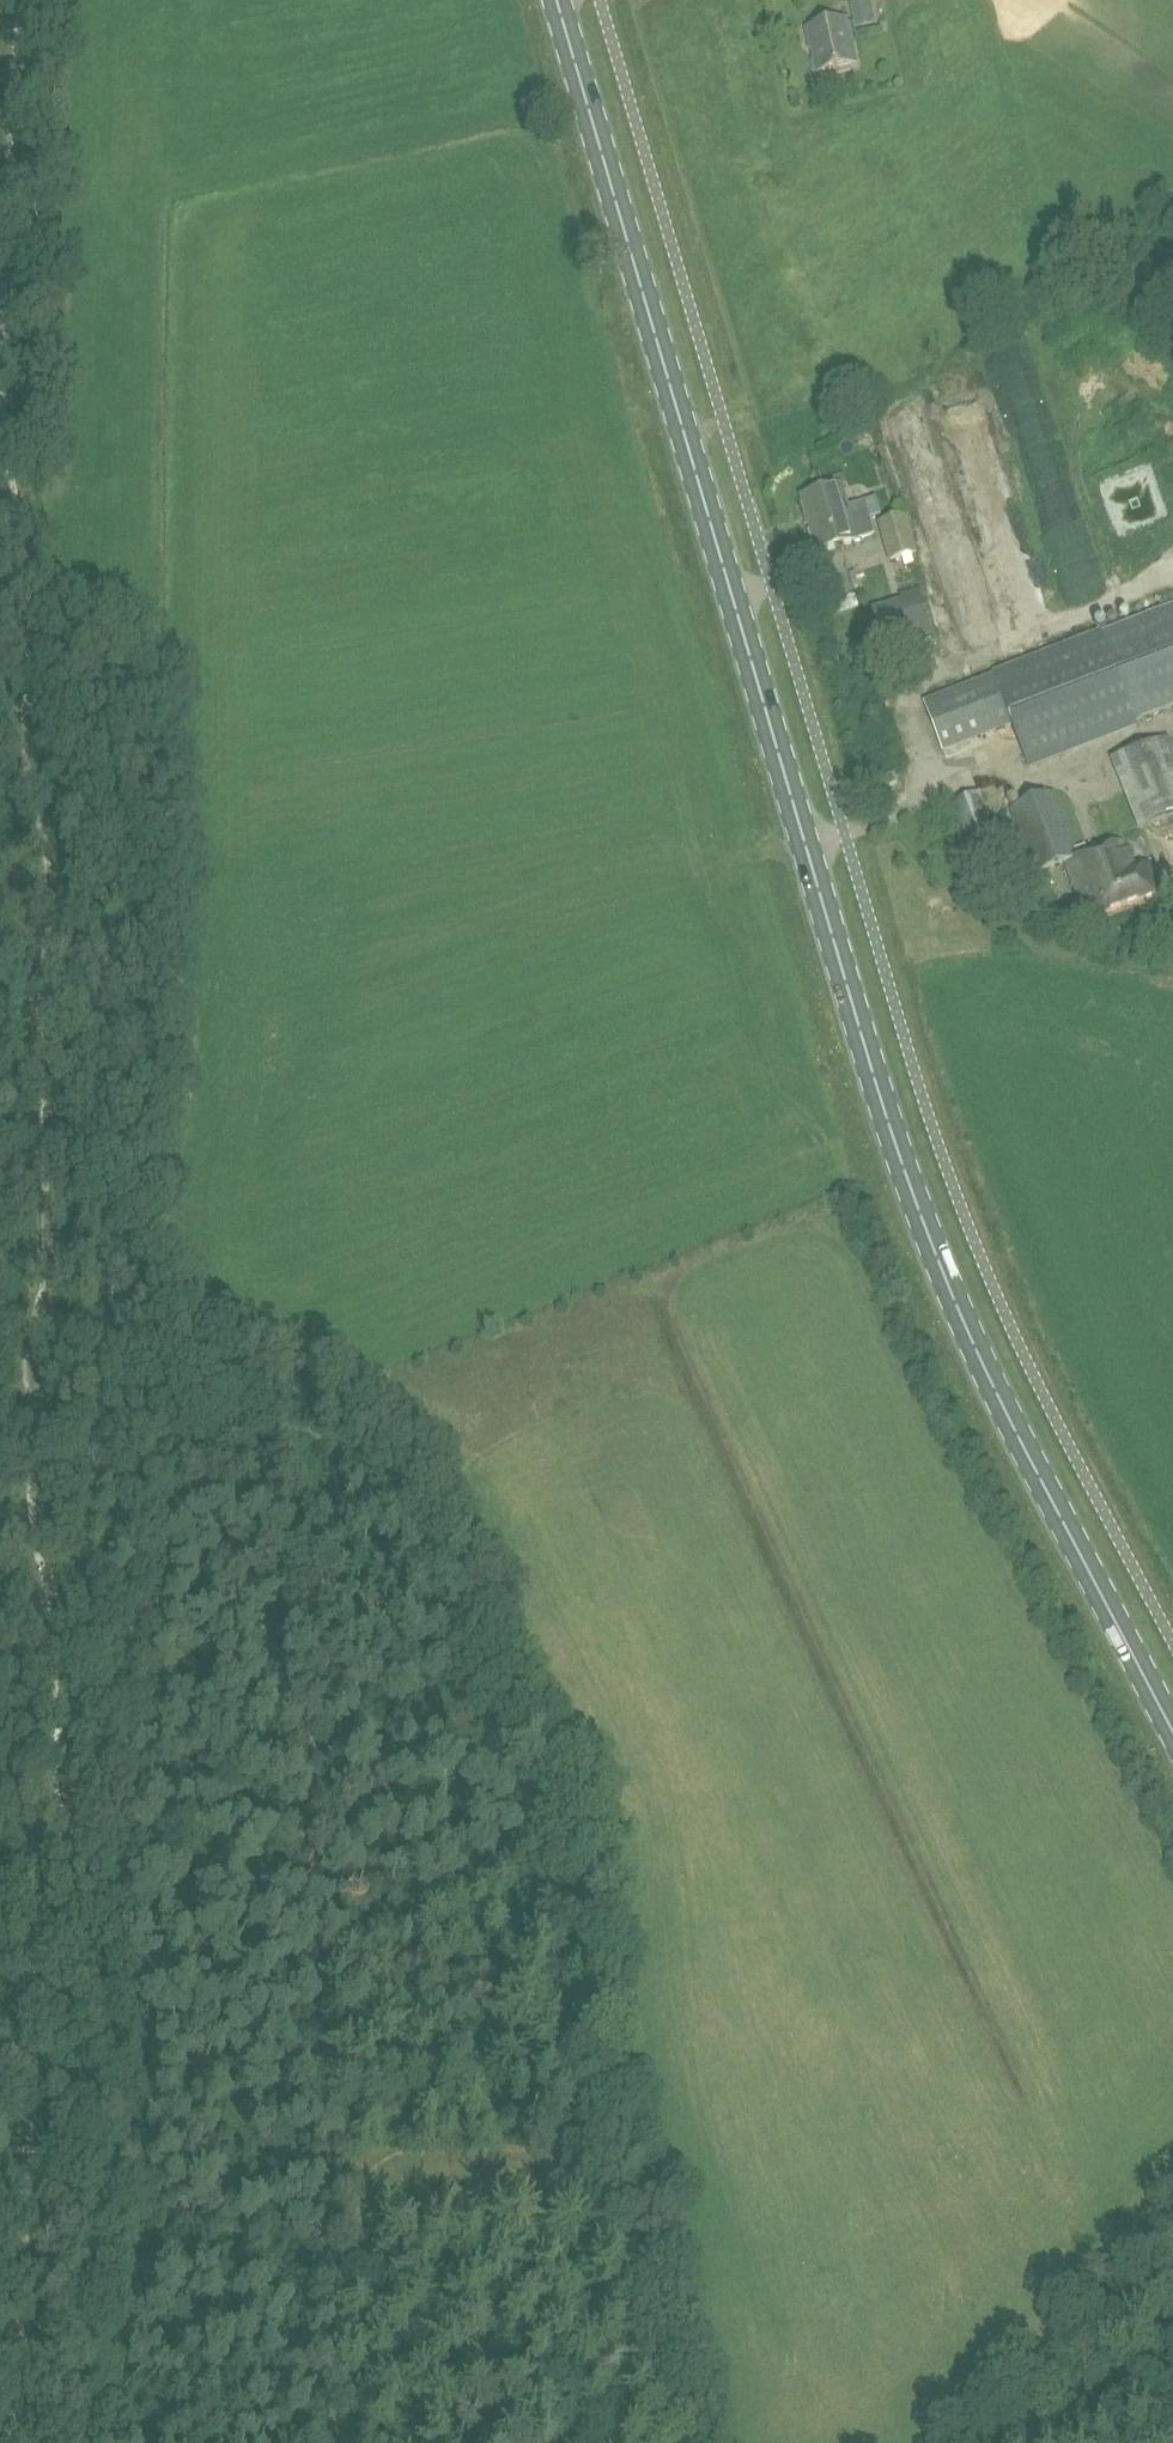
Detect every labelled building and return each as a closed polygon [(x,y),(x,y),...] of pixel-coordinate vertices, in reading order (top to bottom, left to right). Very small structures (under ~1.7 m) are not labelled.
[(857,64),(846,21),(809,30),(819,73),(857,64)] [(818,551),(874,535),(867,510),(848,515),(839,485),(803,495),(818,551)] [(886,563),(916,554),(906,516),(875,524),(886,563)] [(933,633),(920,592),(902,597),(904,604),(874,613),(884,648),(933,633)] [(1172,704),(1172,609),(926,701),(944,747),(1012,722),(1026,759),(1154,711),(1172,704)] [(1117,757),(1147,826),(1172,814),(1172,765),(1163,740),(1117,757)] [(1053,789),(1010,805),(1035,870),(1063,859),(1084,916),(1157,890),(1148,863),(1134,868),(1127,848),(1125,849),(1120,837),(1086,850),(1084,842),(1074,846),(1053,789)] [(978,791),(953,801),(984,881),(1010,871),(978,791)]
